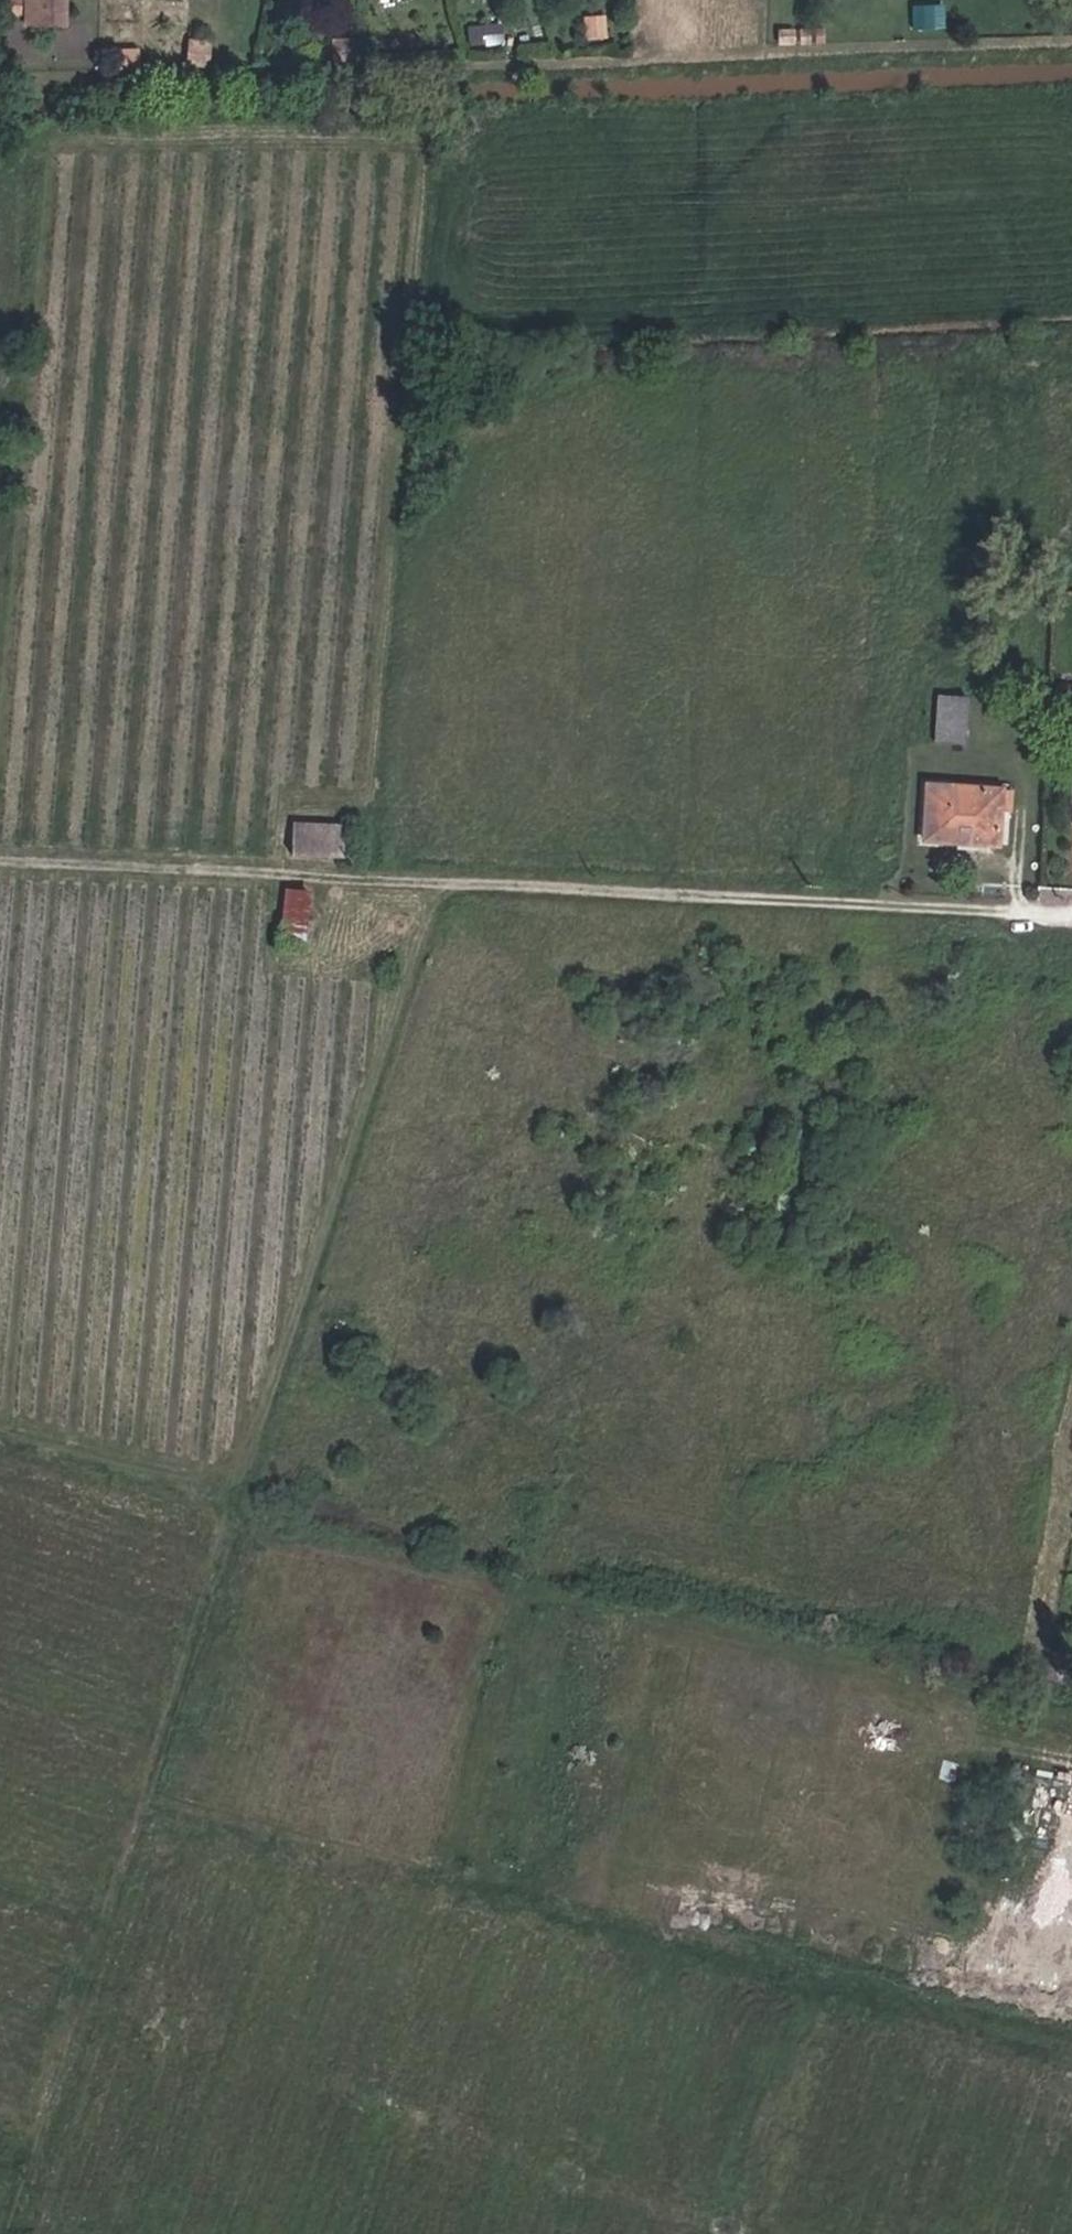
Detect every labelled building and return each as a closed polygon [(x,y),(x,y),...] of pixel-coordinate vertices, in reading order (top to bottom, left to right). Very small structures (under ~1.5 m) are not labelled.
[(0,16),(20,17),(21,0),(1,0),(0,16)] [(44,0),(26,0),(25,27),(44,27),(44,0)] [(68,0),(44,0),(44,27),(67,27),(68,0)] [(469,13),(469,28),(480,28),(504,28),(503,13),(469,13)] [(601,18),(584,18),(584,41),(601,40),(601,18)] [(801,36),(801,22),(785,23),(785,36),(801,36)] [(187,25),(186,49),(206,49),(206,24),(187,25)] [(331,27),(331,44),(354,44),(355,26),(331,27)] [(480,28),(469,28),(469,42),(504,42),(504,28),(480,28)] [(136,29),(116,30),(116,51),(137,51),(136,29)] [(949,748),(948,706),(915,706),(916,749),(949,748)] [(990,793),(915,795),(916,855),(990,855),(990,793)] [(284,861),(348,863),(349,834),(285,832),(284,861)] [(294,937),(297,914),(278,912),(274,955),(303,958),(305,938),(294,937)]
